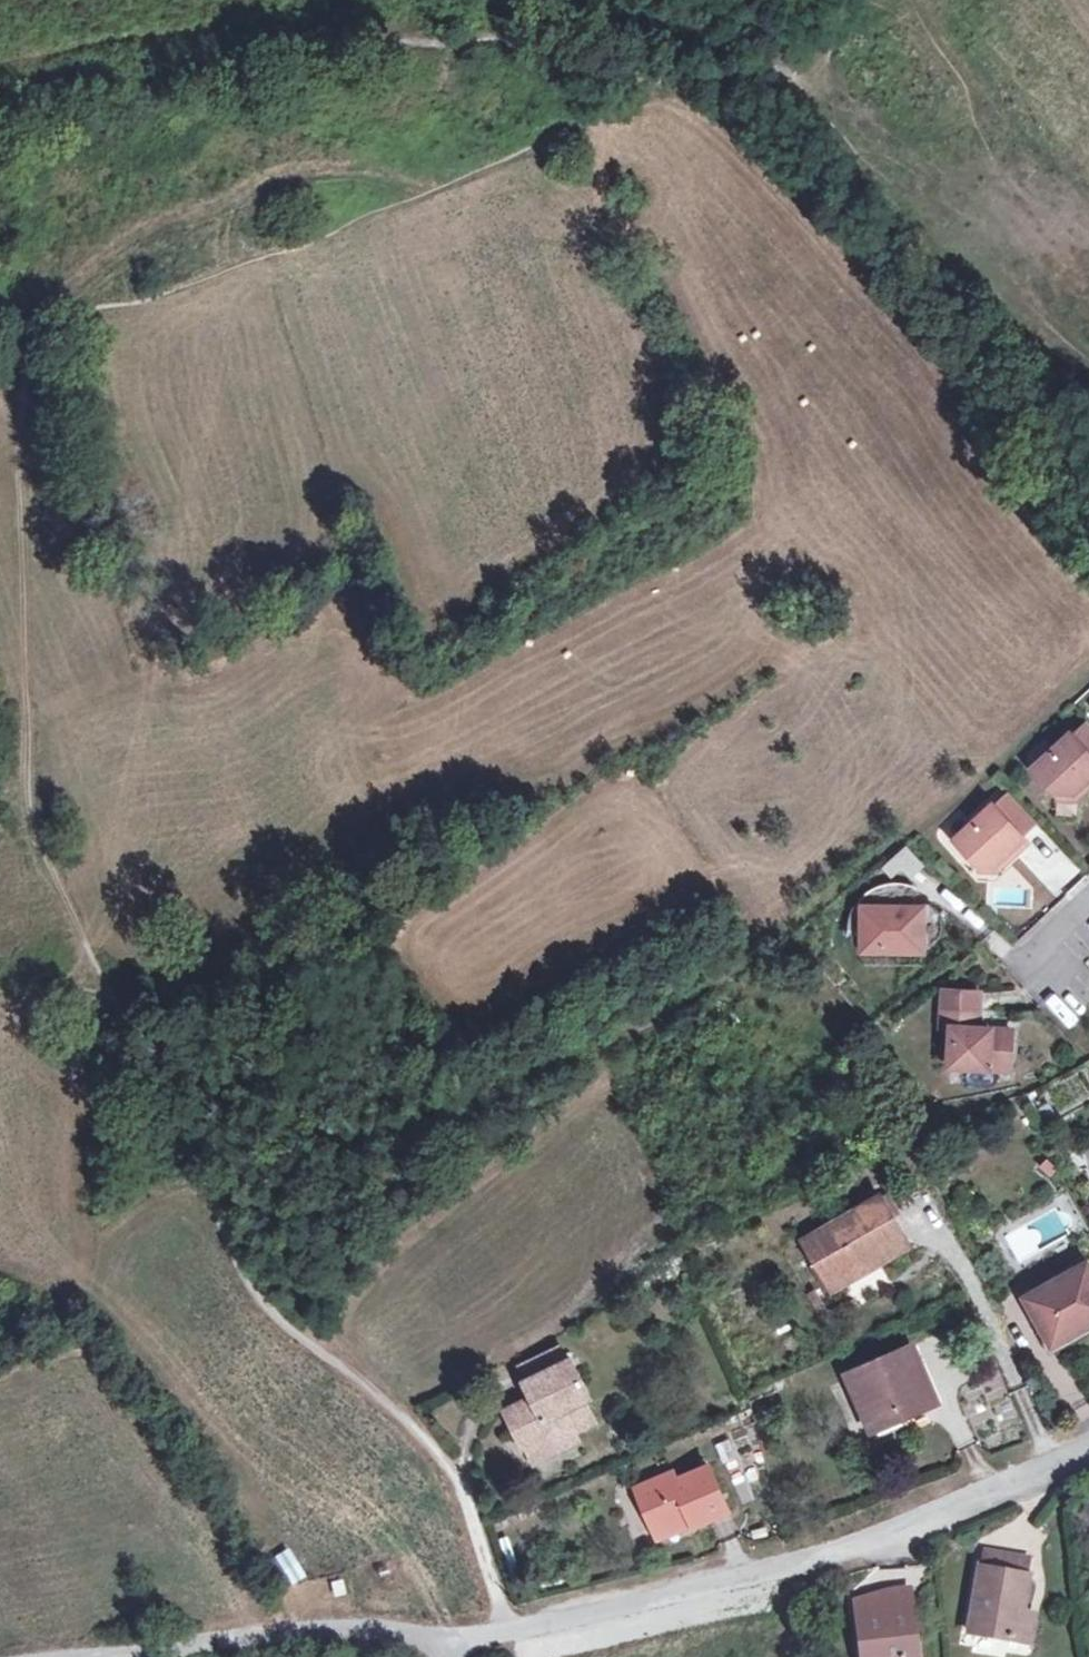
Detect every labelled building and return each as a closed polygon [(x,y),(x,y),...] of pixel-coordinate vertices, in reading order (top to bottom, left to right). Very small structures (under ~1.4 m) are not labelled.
[(1088,754),(1088,725),(1086,722),(1072,735),(1088,754)] [(1072,735),(1070,733),(1032,768),(1054,792),(1071,793),(1087,779),(1088,781),(1088,754),(1072,735)] [(1054,792),(1054,798),(1073,799),(1088,784),(1088,781),(1087,779),(1071,793),(1054,792)] [(1008,793),(994,806),(1004,817),(1017,804),(1008,793)] [(1012,854),(1026,841),(1020,834),(1004,817),(994,806),(992,804),(954,839),(976,864),(992,866),(1009,850),(1012,854)] [(1004,817),(1020,834),(1034,822),(1017,804),(1004,817)] [(1060,849),(1032,863),(1048,894),(1075,881),(1060,849)] [(1012,854),(1009,850),(992,866),(976,864),(975,869),(995,870),(1012,854)] [(866,942),(924,942),(924,901),(914,901),(914,879),(881,879),(881,892),(870,892),(870,901),(866,901),(866,942)] [(870,892),(881,892),(881,879),(870,885),(870,892)] [(948,1066),(1009,1070),(1011,1029),(977,1028),(978,992),(943,990),(941,1026),(951,1027),(948,1066)] [(1053,990),(1041,1001),(1067,1028),(1079,1016),(1053,990)] [(879,1193),(801,1238),(826,1282),(875,1254),(880,1262),(900,1251),(883,1220),(892,1215),(879,1193)] [(909,1245),(892,1215),(883,1220),(900,1251),(909,1245)] [(831,1291),(880,1262),(875,1254),(826,1282),(831,1291)] [(1086,1261),(1025,1297),(1051,1344),(1088,1323),(1088,1266),(1086,1261)] [(912,1346),(848,1373),(875,1436),(907,1423),(903,1413),(934,1399),(912,1346)] [(522,1365),(528,1378),(560,1362),(554,1350),(522,1365)] [(522,1400),(502,1410),(509,1427),(513,1423),(532,1462),(557,1449),(546,1427),(570,1415),(577,1430),(595,1420),(585,1400),(589,1397),(570,1357),(560,1362),(528,1378),(522,1380),(536,1410),(528,1413),(522,1400)] [(581,1438),(577,1430),(570,1415),(546,1427),(557,1449),(581,1438)] [(672,1471),(635,1487),(654,1531),(689,1516),(691,1522),(692,1524),(727,1508),(708,1464),(675,1478),(672,1471)] [(657,1537),(691,1522),(689,1516),(654,1531),(657,1537)] [(291,1586),(307,1576),(290,1546),(273,1555),(291,1586)] [(982,1550),(968,1632),(1016,1640),(1020,1613),(1026,1576),(1024,1576),(1027,1558),(982,1550)] [(909,1600),(888,1603),(890,1621),(911,1619),(909,1600)] [(859,1606),(861,1623),(890,1621),(888,1603),(859,1606)] [(1032,1614),(1020,1613),(1016,1640),(1028,1641),(1032,1614)] [(858,1624),(862,1656),(916,1656),(911,1619),(890,1621),(861,1623),(858,1624)]
